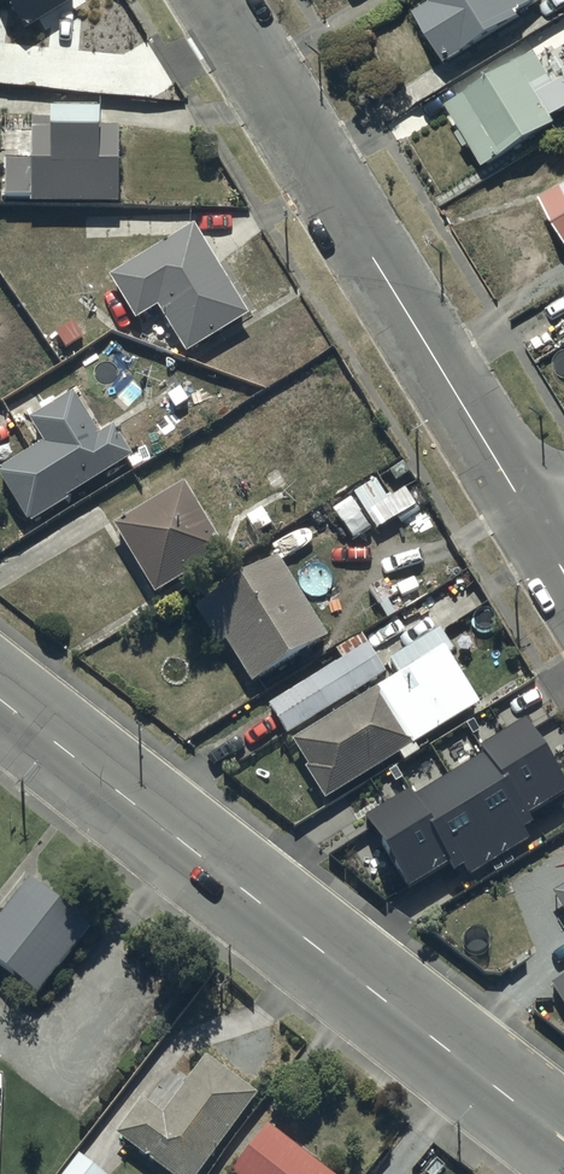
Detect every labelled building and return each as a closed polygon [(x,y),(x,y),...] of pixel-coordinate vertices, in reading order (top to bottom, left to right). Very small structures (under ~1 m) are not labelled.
[(25,28),(69,0),(8,0),(25,28)] [(420,9),(451,61),(528,14),(523,6),(534,0),(434,0),(420,9)] [(455,100),(471,126),(461,132),(470,146),(478,142),(491,164),(563,120),(559,112),(563,109),(563,73),(559,76),(541,47),(455,100)] [(39,158),(9,158),(10,197),(122,196),(121,121),(105,121),(105,103),(57,104),(57,117),(39,117),(39,158)] [(545,193),(563,223),(563,181),(545,193)] [(250,311),(197,220),(112,270),(138,314),(159,302),(186,349),(250,311)] [(80,392),(35,420),(45,437),(0,466),(0,467),(33,520),(73,495),(71,492),(135,452),(115,420),(102,427),(80,392)] [(380,474),(335,503),(359,540),(417,503),(405,485),(392,494),(380,474)] [(189,480),(119,520),(158,589),(228,549),(189,480)] [(281,553),(197,604),(220,642),(227,638),(252,679),(329,632),(281,553)] [(372,641),(273,698),(291,730),(390,673),(372,641)] [(484,699),(449,641),(295,735),(329,793),(484,699)] [(409,887),(449,863),(453,869),(463,863),(470,874),(531,836),(524,825),(533,819),(528,811),(563,788),(563,778),(524,715),(480,743),(484,749),(414,793),(411,786),(364,815),(409,887)] [(4,964),(39,994),(103,919),(37,864),(3,905),(0,905),(0,964),(4,964)] [(551,982),(563,1003),(563,974),(551,982)] [(145,1091),(116,1131),(175,1173),(200,1173),(263,1088),(208,1048),(165,1106),(145,1091)] [(271,1119),(233,1168),(240,1173),(342,1173),(271,1119)] [(74,1158),(62,1173),(95,1173),(74,1158)]
